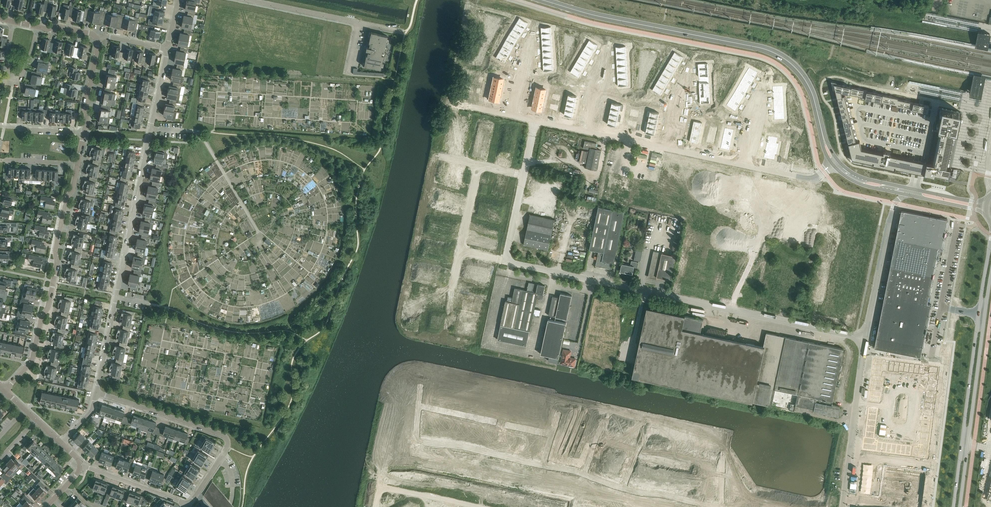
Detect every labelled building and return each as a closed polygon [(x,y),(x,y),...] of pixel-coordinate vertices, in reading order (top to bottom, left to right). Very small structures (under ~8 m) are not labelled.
[(13,0),(16,1),(15,7),(21,9),(22,4),(23,3),(23,2),(23,0),(13,0)] [(46,7),(48,1),(45,0),(44,4),(38,2),(38,3),(36,3),(34,3),(33,7),(34,8),(36,9),(36,12),(38,12),(39,13),(40,12),(42,13),(43,6),(46,7)] [(46,7),(49,8),(48,14),(50,14),(51,16),(52,15),(54,15),(56,6),(52,5),(53,2),(48,1),(46,7)] [(194,11),(195,5),(186,3),(185,9),(188,10),(187,13),(195,14),(195,12),(194,11)] [(71,12),(73,6),(64,4),(61,17),(63,17),(64,19),(65,18),(67,18),(69,12),(71,12)] [(73,6),(71,12),(74,13),(73,19),(75,20),(76,21),(77,20),(79,21),(81,10),(77,9),(78,7),(73,6)] [(159,8),(152,6),(151,12),(154,13),(153,16),(163,18),(164,12),(158,11),(159,8)] [(92,21),(94,12),(90,11),(90,8),(86,7),(83,21),(88,22),(89,20),(92,21)] [(95,24),(100,25),(103,11),(99,10),(99,13),(94,12),(92,21),(95,22),(95,24)] [(106,24),(110,25),(112,15),(107,14),(108,12),(103,11),(100,25),(105,26),(106,24)] [(195,14),(187,13),(187,16),(184,15),(182,21),(192,23),(193,17),(194,17),(195,14)] [(113,28),(118,29),(121,15),(117,14),(116,16),(112,15),(110,25),(113,25),(113,28)] [(124,28),(127,28),(129,19),(125,18),(125,15),(121,15),(118,29),(123,30),(124,28)] [(163,18),(153,16),(153,19),(149,19),(148,24),(155,26),(155,23),(162,24),(163,18)] [(129,19),(127,28),(130,29),(130,31),(136,32),(138,18),(134,17),(134,20),(129,19)] [(519,17),(515,23),(524,29),(528,23),(519,17)] [(184,28),(184,31),(191,32),(191,30),(191,29),(192,23),(182,21),(181,27),(184,28)] [(515,23),(512,29),(521,34),(524,29),(515,23)] [(139,24),(137,29),(148,31),(147,31),(150,32),(148,40),(155,41),(156,37),(159,38),(160,31),(152,30),(153,26),(139,24)] [(512,29),(509,35),(518,40),(521,34),(512,29)] [(191,32),(184,31),(183,33),(180,33),(179,39),(188,41),(189,35),(190,35),(190,34),(191,32)] [(377,34),(377,33),(371,32),(369,43),(370,43),(369,48),(366,47),(366,50),(368,51),(367,55),(366,55),(364,66),(370,67),(380,69),(383,55),(381,55),(382,49),(384,49),(387,36),(377,34)] [(509,35),(505,40),(514,46),(518,40),(509,35)] [(50,52),(52,42),(49,42),(49,40),(43,38),(41,48),(47,50),(47,51),(50,52)] [(181,45),(180,48),(187,50),(188,47),(187,46),(188,41),(179,39),(177,45),(181,45)] [(589,39),(586,45),(595,50),(598,45),(589,39)] [(980,46),(981,46),(975,77),(977,78),(976,81),(980,82),(982,72),(984,65),(984,60),(986,53),(988,44),(984,43),(985,39),(982,39),(980,46)] [(505,40),(502,46),(511,51),(514,46),(505,40)] [(52,42),(50,52),(53,53),(54,51),(60,52),(62,42),(56,41),(55,43),(52,42)] [(75,57),(77,48),(74,47),(74,45),(68,43),(66,54),(72,55),(71,57),(75,57)] [(586,45),(583,51),(592,56),(595,50),(586,45)] [(77,48),(75,57),(78,58),(79,56),(85,58),(87,47),(80,46),(80,48),(77,48)] [(120,62),(120,60),(122,54),(119,53),(120,47),(114,46),(112,55),(116,56),(115,59),(117,60),(117,61),(120,62)] [(502,46),(499,52),(508,57),(511,51),(502,46)] [(122,54),(120,60),(126,61),(126,58),(131,59),(133,50),(126,48),(125,54),(122,54)] [(176,50),(175,56),(184,58),(186,53),(187,52),(187,50),(180,48),(180,51),(176,50)] [(143,65),(145,59),(142,58),(143,52),(137,50),(135,60),(139,61),(138,64),(143,65)] [(583,51),(579,56),(588,61),(592,56),(583,51)] [(499,52),(495,58),(504,63),(508,57),(499,52)] [(675,52),(671,57),(680,63),(684,57),(675,52)] [(145,59),(143,65),(149,66),(149,63),(153,64),(155,54),(149,53),(148,59),(145,59)] [(183,64),(184,58),(175,56),(174,62),(177,63),(176,66),(184,67),(184,65),(184,64),(183,64)] [(579,56),(576,61),(585,67),(588,61),(579,56)] [(671,57),(668,63),(677,68),(680,63),(671,57)] [(38,65),(37,69),(47,71),(49,61),(38,59),(36,65),(38,65)] [(576,61),(573,67),(582,72),(585,67),(576,61)] [(668,63),(665,68),(674,73),(677,68),(668,63)] [(184,67),(176,66),(176,69),(173,68),(171,74),(181,76),(182,70),(183,70),(184,67)] [(78,72),(78,69),(69,67),(69,70),(71,71),(70,77),(72,78),(72,79),(77,80),(77,79),(80,79),(81,73),(78,72)] [(573,67),(570,72),(579,78),(582,72),(573,67)] [(749,67),(745,73),(754,78),(758,73),(749,67)] [(665,68),(662,73),(671,79),(674,73),(665,68)] [(32,78),(31,82),(31,84),(37,85),(38,83),(41,84),(42,77),(41,76),(41,73),(31,71),(30,77),(32,78)] [(105,80),(115,82),(116,76),(114,76),(114,73),(108,72),(108,75),(107,74),(105,80)] [(662,73),(658,79),(667,84),(671,79),(662,73)] [(745,73),(742,79),(751,84),(754,78),(745,73)] [(181,76),(171,74),(170,80),(173,80),(173,83),(180,85),(180,83),(183,81),(184,77),(181,76)] [(149,86),(150,86),(150,84),(149,83),(149,81),(147,80),(148,76),(141,75),(140,79),(141,79),(140,84),(149,86)] [(658,79),(655,84),(664,90),(667,84),(658,79)] [(742,79),(739,84),(748,89),(751,84),(742,79)] [(105,89),(111,90),(111,87),(114,88),(115,82),(105,80),(104,86),(105,86),(105,89)] [(25,90),(25,94),(34,96),(36,86),(25,83),(24,90),(25,90)] [(180,85),(173,83),(172,86),(169,86),(168,92),(180,94),(181,85),(180,85)] [(867,90),(834,83),(852,159),(873,163),(873,165),(895,169),(895,168),(914,172),(920,173),(949,179),(951,168),(947,167),(954,131),(957,132),(961,112),(938,107),(926,163),(922,162),(916,160),(890,155),(891,153),(884,151),(883,153),(862,149),(861,146),(860,141),(856,141),(845,95),(842,95),(841,92),(865,97),(865,98),(896,105),(896,106),(928,113),(929,106),(898,99),(898,98),(867,91),(867,90)] [(72,85),(66,84),(65,87),(67,88),(66,94),(69,94),(68,96),(73,97),(74,95),(76,96),(77,90),(72,88),(72,85)] [(655,84),(652,90),(661,95),(664,90),(655,84)] [(739,84),(736,89),(745,95),(748,89),(739,84)] [(111,90),(105,89),(104,92),(103,91),(102,97),(112,99),(114,100),(115,94),(110,93),(111,90)] [(736,89),(733,95),(742,100),(745,95),(736,89)] [(180,94),(168,92),(167,97),(170,98),(169,101),(176,103),(178,103),(180,94)] [(147,96),(138,94),(137,98),(132,97),(131,101),(136,102),(142,104),(143,101),(145,101),(146,98),(147,99),(148,96),(147,96)] [(733,95),(729,100),(738,106),(742,100),(733,95)] [(112,99),(102,97),(101,103),(102,103),(101,106),(110,108),(110,105),(111,105),(112,99)] [(729,100),(726,106),(735,111),(738,106),(729,100)] [(165,103),(164,109),(173,111),(175,105),(176,105),(176,103),(169,101),(169,104),(165,103)] [(142,106),(142,104),(136,102),(135,110),(144,112),(144,113),(145,110),(143,110),(144,107),(142,106)] [(110,108),(101,106),(101,109),(100,108),(98,114),(108,116),(109,110),(110,108)] [(22,119),(27,119),(28,111),(28,108),(19,108),(19,114),(22,114),(22,119)] [(42,109),(39,109),(38,120),(43,120),(44,116),(47,116),(47,109),(42,109)] [(47,109),(47,116),(49,116),(49,121),(55,121),(55,113),(55,111),(52,111),(52,110),(47,109)] [(173,111),(164,109),(163,115),(166,116),(165,119),(175,121),(176,112),(173,111)] [(66,110),(66,113),(65,122),(71,122),(71,119),(74,119),(75,111),(72,111),(72,110),(66,110)] [(110,117),(108,116),(98,114),(97,120),(98,120),(98,123),(108,125),(110,117)] [(142,123),(133,121),(131,129),(137,130),(137,127),(140,128),(140,125),(142,125),(142,123),(142,122),(142,123)] [(596,143),(585,141),(583,148),(590,150),(586,168),(597,170),(601,150),(595,149),(596,143)] [(90,152),(102,154),(104,155),(106,147),(98,145),(97,148),(92,147),(91,149),(91,150),(90,151),(90,152)] [(135,157),(135,158),(136,155),(134,155),(135,152),(132,151),(133,149),(127,147),(125,156),(135,157)] [(164,158),(167,159),(168,154),(166,152),(166,149),(159,148),(159,151),(156,150),(154,156),(164,158)] [(101,157),(102,154),(90,152),(90,153),(90,154),(90,155),(89,157),(95,159),(94,162),(100,163),(102,163),(104,158),(101,157)] [(156,166),(163,167),(163,165),(163,164),(162,164),(164,158),(154,156),(153,162),(156,163),(156,166)] [(94,162),(94,164),(88,163),(88,166),(87,166),(87,167),(86,169),(98,171),(100,163),(94,162)] [(163,167),(156,166),(155,169),(152,168),(151,174),(160,176),(161,170),(162,169),(163,167)] [(13,179),(14,176),(14,168),(9,168),(8,172),(5,172),(5,178),(13,179)] [(30,169),(25,169),(24,177),(24,180),(33,180),(33,174),(30,174),(30,169)] [(36,174),(33,174),(33,180),(41,181),(42,170),(36,169),(36,174)] [(91,178),(97,179),(98,171),(86,169),(86,170),(86,171),(86,172),(86,174),(91,175),(91,178)] [(52,170),(52,179),(54,179),(56,181),(60,182),(60,175),(58,175),(58,171),(52,170)] [(132,173),(131,173),(122,171),(120,179),(126,180),(127,177),(129,178),(130,175),(131,175),(132,173)] [(727,219),(734,176),(710,171),(697,244),(725,249),(730,220),(727,219)] [(152,183),(159,185),(160,182),(159,182),(159,181),(160,176),(151,174),(149,180),(153,180),(152,183)] [(547,179),(543,178),(541,184),(552,186),(553,179),(549,179),(549,176),(548,176),(547,179)] [(85,180),(84,182),(83,183),(83,184),(83,185),(95,188),(97,179),(91,178),(90,181),(85,180)] [(120,179),(119,187),(128,189),(129,189),(129,187),(127,186),(128,183),(126,183),(126,180),(120,179)] [(159,187),(159,185),(152,183),(151,186),(148,186),(147,191),(156,193),(157,188),(158,188),(159,187)] [(83,187),(83,189),(82,191),(88,192),(87,195),(95,197),(96,193),(94,193),(95,188),(83,185),(83,186),(83,187)] [(148,201),(155,202),(156,200),(155,199),(156,193),(147,191),(146,197),(149,198),(148,201)] [(16,200),(17,197),(3,194),(2,197),(3,197),(2,203),(11,205),(12,201),(14,200),(16,200)] [(52,202),(53,198),(41,196),(40,201),(46,203),(45,207),(53,209),(55,202),(52,202)] [(79,203),(79,204),(91,207),(93,207),(95,198),(87,196),(86,200),(81,199),(80,201),(80,202),(79,203)] [(116,202),(115,205),(121,206),(122,204),(124,204),(124,201),(126,202),(126,199),(118,197),(118,198),(117,202),(116,202)] [(155,202),(148,201),(148,204),(145,203),(143,209),(153,211),(154,205),(155,205),(155,202)] [(89,215),(91,207),(79,204),(79,205),(79,206),(79,207),(79,210),(84,211),(83,214),(89,215)] [(123,215),(123,216),(124,213),(122,213),(123,210),(120,209),(121,206),(115,205),(113,213),(123,215)] [(613,264),(623,217),(624,212),(599,207),(590,249),(598,251),(595,266),(611,269),(613,264)] [(14,211),(0,208),(0,211),(1,211),(0,214),(0,217),(8,219),(9,215),(11,214),(13,214),(14,211)] [(145,219),(152,220),(152,218),(152,217),(151,217),(153,211),(143,209),(142,215),(145,216),(145,219)] [(50,223),(52,217),(50,216),(50,213),(38,210),(37,216),(43,217),(42,222),(50,223)] [(927,304),(938,248),(942,248),(947,220),(901,210),(874,347),(921,356),(931,304),(927,304)] [(76,220),(75,221),(87,223),(88,220),(90,221),(92,215),(89,215),(83,214),(81,213),(80,216),(77,215),(77,218),(76,218),(76,220)] [(527,229),(551,235),(554,220),(529,214),(530,215),(527,229)] [(141,221),(140,227),(149,229),(152,229),(154,220),(152,220),(145,219),(144,221),(141,221)] [(86,228),(87,223),(75,221),(75,222),(75,223),(76,224),(75,226),(81,227),(80,231),(87,232),(88,229),(86,228)] [(0,222),(0,231),(13,232),(13,227),(17,227),(17,223),(0,222)] [(121,225),(120,225),(111,224),(109,232),(115,233),(116,230),(118,230),(119,228),(120,228),(121,225)] [(47,238),(49,231),(46,231),(47,228),(35,225),(34,231),(39,232),(39,236),(47,238)] [(149,229),(140,227),(138,233),(142,233),(141,236),(148,238),(149,235),(148,234),(149,229)] [(847,239),(848,236),(846,236),(847,230),(842,228),(840,237),(847,239)] [(540,243),(549,245),(551,235),(527,229),(524,244),(536,247),(537,243),(540,244),(540,243)] [(72,238),(71,239),(84,242),(85,237),(87,237),(87,234),(80,232),(79,235),(73,234),(73,236),(72,237),(72,238)] [(115,236),(115,233),(109,232),(108,240),(117,242),(118,242),(118,239),(116,239),(117,236),(115,236)] [(11,237),(0,236),(0,245),(7,246),(8,242),(9,240),(11,240),(11,237)] [(148,238),(141,236),(140,239),(137,238),(136,244),(145,246),(146,243),(147,243),(149,243),(149,240),(148,239),(148,238)] [(71,241),(71,242),(72,243),(71,245),(77,246),(76,249),(82,250),(84,242),(71,239),(71,241)] [(44,253),(46,246),(43,246),(44,242),(32,240),(31,245),(36,247),(35,251),(44,253)] [(741,263),(744,264),(749,241),(746,240),(741,263)] [(137,254),(144,255),(145,253),(144,252),(145,246),(136,244),(135,250),(138,251),(137,254)] [(727,245),(725,264),(736,266),(737,263),(739,263),(739,261),(740,262),(740,261),(729,259),(729,255),(739,257),(740,250),(739,250),(738,255),(729,253),(729,249),(733,250),(734,246),(727,245)] [(708,275),(713,249),(701,247),(700,253),(705,254),(702,274),(708,275)] [(76,249),(75,252),(70,251),(69,253),(69,254),(68,255),(68,256),(79,258),(79,259),(80,259),(82,250),(76,249)] [(8,264),(8,256),(10,254),(12,254),(12,251),(0,250),(0,259),(1,260),(1,263),(8,264)] [(115,252),(106,250),(104,258),(110,259),(111,256),(113,257),(113,254),(115,254),(115,252)] [(640,261),(642,252),(636,250),(634,260),(640,261)] [(676,256),(653,251),(652,260),(648,277),(656,278),(656,277),(671,280),(676,256)] [(146,256),(144,255),(137,254),(137,257),(134,256),(132,262),(142,264),(144,264),(146,256)] [(41,268),(43,261),(40,260),(41,257),(29,255),(28,260),(33,261),(32,266),(41,268)] [(68,262),(73,263),(73,266),(78,267),(79,264),(78,264),(79,259),(79,258),(68,256),(68,257),(68,258),(68,260),(68,262)] [(102,266),(103,266),(112,268),(113,266),(111,265),(112,262),(109,262),(110,259),(104,258),(102,266)] [(622,263),(620,271),(632,274),(634,268),(637,269),(639,262),(631,261),(631,265),(622,263)] [(142,264),(132,262),(131,268),(134,268),(134,271),(141,273),(141,271),(141,270),(140,270),(142,264)] [(78,267),(73,266),(72,269),(66,267),(66,270),(65,271),(65,272),(65,273),(77,275),(78,267)] [(482,304),(488,267),(482,266),(482,268),(478,269),(477,276),(474,276),(470,277),(471,280),(469,281),(468,285),(469,290),(473,290),(474,296),(472,296),(476,297),(476,299),(479,300),(481,299),(482,304)] [(141,273),(134,271),(133,274),(130,274),(129,280),(138,281),(139,276),(140,275),(141,273)] [(78,276),(77,275),(65,273),(64,274),(64,275),(65,276),(64,278),(70,280),(69,282),(76,284),(78,276)] [(6,288),(6,285),(10,286),(11,280),(3,278),(2,281),(0,281),(0,286),(6,288)] [(138,281),(129,280),(127,285),(131,286),(130,289),(137,291),(138,288),(137,287),(138,281)] [(108,283),(99,281),(97,289),(103,291),(104,288),(106,288),(107,285),(108,286),(109,283),(108,283)] [(530,331),(537,298),(542,299),(543,294),(544,294),(543,294),(545,286),(529,282),(527,290),(515,288),(512,302),(510,302),(511,297),(508,296),(507,301),(505,301),(500,325),(501,325),(497,339),(526,346),(530,331)] [(26,292),(36,294),(37,286),(24,283),(23,291),(26,292)] [(746,296),(748,289),(740,287),(738,294),(746,296)] [(29,298),(35,299),(36,294),(26,292),(25,295),(22,294),(21,299),(28,301),(29,298)] [(555,317),(567,319),(572,296),(561,293),(555,317)] [(555,316),(559,297),(552,296),(548,315),(555,316)] [(70,306),(71,301),(73,301),(73,298),(66,297),(65,300),(60,298),(60,301),(59,302),(58,303),(58,304),(70,306)] [(28,304),(28,301),(21,299),(19,305),(23,305),(23,308),(32,310),(33,305),(28,304)] [(93,311),(94,311),(102,313),(103,313),(103,310),(102,310),(102,307),(100,307),(101,304),(95,303),(93,311)] [(58,304),(58,305),(58,306),(58,307),(58,309),(63,311),(63,313),(68,315),(70,306),(58,304)] [(31,316),(32,310),(23,308),(22,308),(21,311),(18,310),(17,316),(18,316),(25,317),(26,315),(31,316)] [(647,308),(632,376),(772,406),(775,389),(797,394),(795,405),(814,409),(813,411),(838,416),(840,407),(832,405),(833,401),(844,349),(827,345),(766,333),(764,346),(701,333),(704,320),(647,308)] [(120,318),(132,320),(133,312),(128,310),(127,313),(122,312),(121,315),(120,316),(120,318)] [(55,320),(67,323),(68,315),(63,313),(62,316),(57,315),(56,317),(56,318),(55,319),(55,320)] [(24,320),(25,317),(18,316),(17,321),(20,322),(19,325),(29,327),(30,321),(24,320)] [(125,324),(124,327),(130,328),(131,329),(133,323),(131,323),(132,320),(120,318),(120,320),(120,321),(119,323),(125,324)] [(548,319),(541,354),(559,358),(566,323),(548,319)] [(55,320),(54,321),(55,323),(55,324),(54,326),(60,327),(59,330),(65,331),(67,323),(55,320)] [(101,323),(100,323),(92,321),(91,321),(89,329),(95,330),(96,328),(98,328),(99,325),(100,326),(101,323)] [(22,331),(28,332),(29,327),(19,325),(19,328),(16,327),(15,332),(22,334),(22,331)] [(116,334),(128,337),(130,328),(124,327),(124,330),(118,329),(118,331),(117,332),(117,333),(116,334)] [(97,334),(95,333),(95,330),(89,329),(88,337),(97,339),(98,337),(96,336),(97,334)] [(65,331),(59,330),(59,333),(53,332),(53,334),(52,335),(52,336),(51,337),(63,340),(65,331)] [(126,345),(128,337),(116,334),(116,335),(116,337),(116,338),(116,340),(121,341),(121,344),(126,345)] [(56,347),(62,348),(63,348),(64,345),(62,345),(63,340),(51,337),(51,338),(51,339),(51,341),(51,343),(56,344),(56,347)] [(121,344),(120,347),(115,346),(114,348),(114,349),(113,349),(113,350),(113,351),(125,353),(126,345),(121,344)] [(59,356),(60,357),(61,351),(62,351),(62,348),(56,347),(55,350),(50,349),(49,351),(49,352),(48,353),(48,354),(59,356)] [(563,349),(560,364),(575,367),(576,358),(570,357),(572,350),(563,349)] [(118,358),(117,361),(123,362),(125,353),(113,351),(113,352),(113,353),(113,354),(112,357),(118,358)] [(84,353),(83,361),(91,362),(92,357),(94,357),(94,354),(84,353)] [(58,361),(59,356),(48,354),(48,355),(48,356),(48,357),(47,359),(53,361),(52,363),(58,365),(59,362),(58,361)] [(90,371),(91,371),(91,368),(90,368),(91,362),(83,361),(81,369),(90,371)] [(110,366),(109,368),(121,370),(123,362),(117,361),(117,364),(111,362),(111,365),(110,365),(110,366)] [(44,371),(56,373),(57,370),(59,371),(60,365),(58,365),(52,363),(52,366),(46,365),(46,368),(45,368),(45,369),(44,371)] [(924,375),(924,377),(928,378),(928,379),(937,380),(939,367),(925,366),(925,368),(925,370),(924,372),(924,373),(924,374),(924,375)] [(121,370),(109,368),(109,369),(109,371),(109,373),(114,375),(114,377),(120,379),(121,370)] [(56,373),(44,371),(44,373),(44,374),(44,376),(49,377),(49,380),(58,382),(59,377),(56,376),(56,373)] [(88,381),(79,379),(77,387),(83,388),(84,385),(86,386),(86,383),(88,383),(89,381),(88,381)] [(407,402),(406,411),(412,412),(413,410),(417,411),(417,404),(413,403),(413,402),(407,402)] [(105,415),(108,406),(102,404),(101,408),(98,407),(95,413),(101,415),(102,414),(105,415)] [(113,408),(108,406),(105,415),(104,417),(107,418),(106,421),(109,422),(109,419),(113,408)] [(119,410),(113,408),(109,419),(115,421),(116,418),(119,410)] [(121,422),(124,423),(126,417),(123,416),(124,412),(119,410),(116,418),(121,420),(121,422)] [(131,423),(136,425),(139,417),(134,415),(132,419),(129,418),(127,424),(130,425),(131,423)] [(139,417),(136,425),(139,426),(138,429),(141,430),(145,419),(139,417)] [(145,419),(141,430),(147,432),(148,429),(150,421),(145,419)] [(156,434),(158,427),(155,426),(156,423),(150,421),(148,429),(153,431),(152,433),(156,434)] [(168,436),(171,428),(165,426),(164,430),(161,429),(159,435),(165,437),(165,435),(168,436)] [(171,428),(168,436),(174,438),(176,430),(171,428)] [(176,430),(174,438),(179,440),(182,432),(176,430)] [(182,432),(179,440),(185,442),(184,444),(187,445),(190,438),(186,437),(188,434),(182,432)] [(80,446),(86,440),(87,439),(80,433),(73,440),(76,443),(77,442),(80,446)] [(203,442),(212,447),(215,442),(206,436),(203,442)] [(864,437),(862,450),(876,451),(878,442),(878,441),(875,440),(876,439),(874,438),(865,437),(864,437)] [(27,447),(31,451),(38,444),(33,440),(29,445),(27,443),(22,448),(25,450),(27,447)] [(87,452),(93,445),(89,441),(88,442),(86,440),(80,446),(84,449),(84,450),(87,452)] [(212,447),(203,442),(200,447),(209,452),(209,453),(212,447)] [(38,444),(31,451),(32,451),(34,453),(32,455),(34,457),(36,455),(42,448),(41,448),(42,448),(42,447),(40,445),(39,445),(39,446),(38,445),(38,444),(38,445),(38,444)] [(913,445),(912,456),(927,458),(929,446),(920,445),(920,444),(918,444),(918,446),(913,445)] [(93,445),(87,452),(89,455),(90,455),(94,459),(98,453),(96,451),(98,449),(93,445)] [(42,448),(36,455),(40,459),(46,452),(46,451),(44,449),(43,449),(43,450),(42,448)] [(195,455),(205,461),(208,455),(207,455),(198,450),(195,455)] [(44,463),(50,456),(50,455),(48,453),(47,453),(46,452),(40,459),(42,461),(41,463),(42,464),(44,463)] [(101,454),(98,453),(94,459),(95,459),(101,461),(100,462),(104,463),(107,454),(102,452),(101,454)] [(107,454),(104,463),(108,464),(113,466),(115,460),(112,459),(113,456),(107,454)] [(205,461),(195,455),(192,460),(201,466),(205,461)] [(46,468),(48,466),(54,460),(50,456),(44,463),(46,464),(44,467),(46,468)] [(412,459),(415,460),(414,465),(423,466),(425,457),(412,456),(412,459)] [(445,474),(452,476),(455,460),(435,456),(434,459),(437,460),(436,462),(442,463),(442,465),(447,466),(445,474)] [(11,458),(7,463),(14,470),(16,472),(23,465),(17,459),(14,461),(11,458)] [(115,460),(113,466),(118,467),(117,468),(121,469),(124,460),(119,458),(118,460),(115,459),(115,460)] [(124,460),(121,469),(125,471),(125,470),(130,472),(132,466),(134,459),(130,458),(129,462),(124,460)] [(54,460),(48,466),(52,470),(59,464),(58,463),(58,464),(54,460)] [(132,466),(130,472),(134,474),(138,476),(141,466),(142,463),(138,462),(136,462),(136,464),(135,467),(132,466)] [(4,474),(9,479),(13,475),(11,473),(14,470),(7,463),(2,468),(6,472),(4,474)] [(187,468),(197,474),(200,468),(190,463),(187,468)] [(59,464),(52,470),(50,473),(54,476),(54,477),(56,479),(61,475),(58,472),(63,468),(59,464)] [(141,466),(138,476),(141,477),(142,476),(146,478),(150,469),(151,467),(148,466),(147,468),(141,466)] [(197,474),(187,468),(184,473),(193,479),(197,474)] [(158,472),(150,469),(146,478),(151,480),(151,481),(155,482),(158,472)] [(887,471),(884,494),(921,499),(924,476),(887,471)] [(158,472),(155,482),(158,483),(159,483),(163,484),(166,478),(163,477),(164,475),(158,472)] [(35,481),(37,478),(31,473),(25,480),(28,483),(32,478),(35,481)] [(0,485),(3,481),(6,484),(9,479),(4,474),(2,477),(0,475),(0,484),(0,485)] [(179,481),(188,487),(192,481),(191,481),(182,475),(179,481)] [(98,490),(102,481),(98,480),(93,478),(93,479),(87,484),(90,485),(90,487),(98,490)] [(36,490),(42,496),(47,492),(43,489),(46,486),(40,481),(36,485),(38,487),(36,490)] [(107,492),(110,485),(105,483),(105,482),(102,481),(98,490),(104,492),(105,491),(107,492)] [(188,487),(179,481),(176,486),(185,492),(188,487)] [(115,497),(119,487),(115,486),(110,485),(107,492),(105,498),(108,499),(110,495),(115,497)] [(119,487),(115,497),(121,499),(122,497),(124,498),(127,491),(122,489),(122,488),(119,487)] [(42,496),(36,490),(32,495),(29,492),(27,494),(32,499),(34,497),(38,501),(42,496)] [(132,503),(135,493),(132,492),(132,493),(127,491),(124,498),(123,502),(126,503),(126,501),(132,503)] [(135,493),(132,503),(141,506),(144,497),(144,496),(144,497),(139,495),(135,493)] [(851,504),(875,506),(877,506),(877,502),(876,501),(877,499),(869,498),(869,500),(863,499),(863,501),(859,500),(859,495),(852,494),(851,504)] [(22,505),(25,506),(33,506),(28,502),(31,500),(25,495),(21,499),(25,502),(22,505)] [(86,505),(77,497),(78,497),(74,501),(71,503),(75,506),(84,506),(86,505)]
